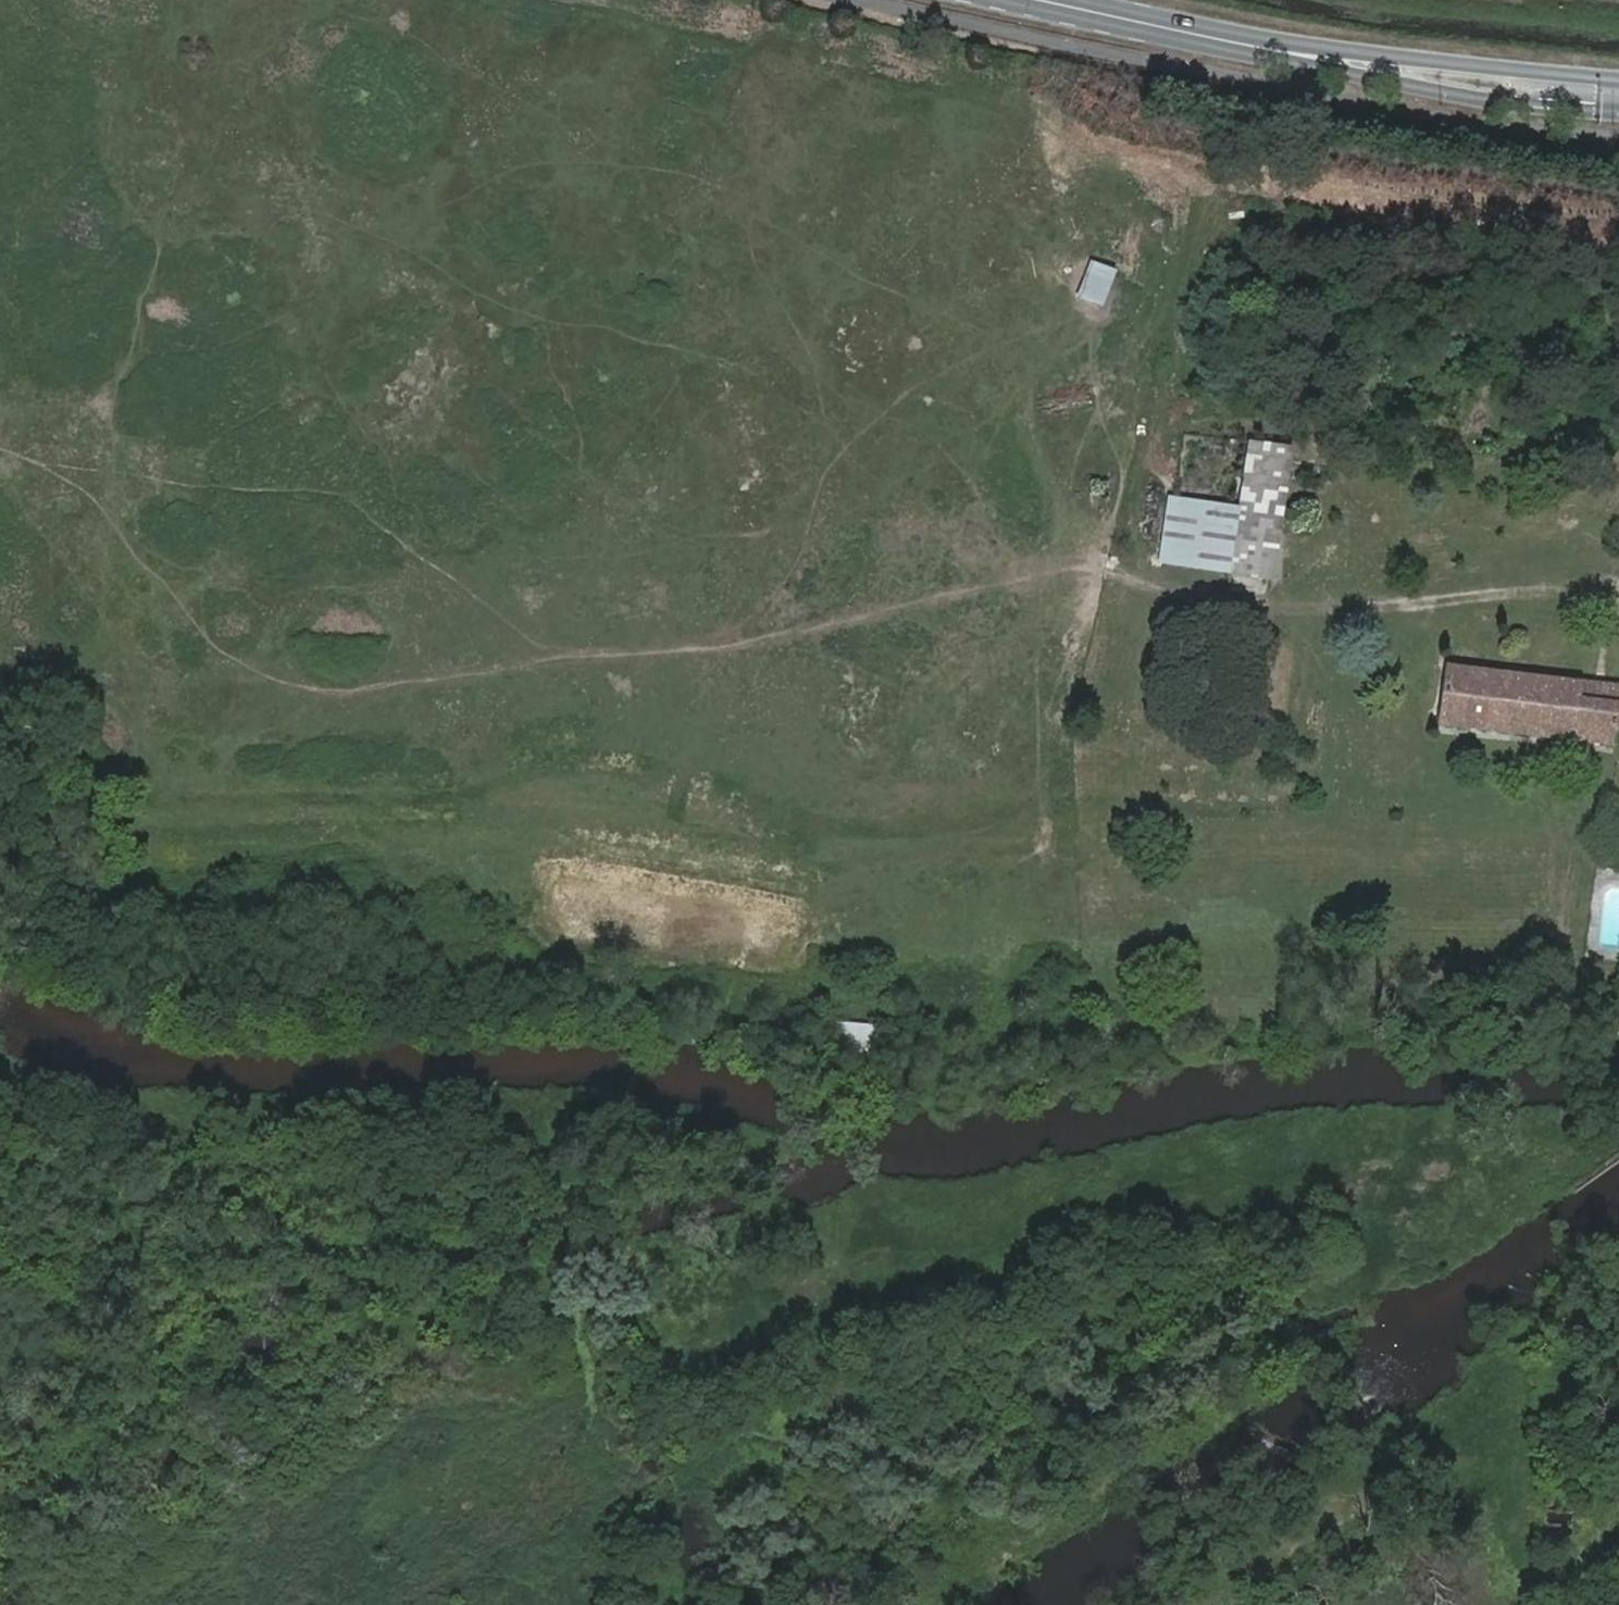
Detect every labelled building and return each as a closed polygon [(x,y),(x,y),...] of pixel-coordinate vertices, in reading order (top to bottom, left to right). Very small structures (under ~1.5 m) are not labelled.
[(1086,260),(1073,301),(1098,309),(1112,268),(1086,260)] [(1288,446),(1247,439),(1236,509),(1227,567),(1269,573),(1288,446)] [(1227,567),(1236,509),(1171,499),(1162,558),(1227,567)] [(1615,682),(1445,659),(1434,721),(1608,741),(1615,682)] [(844,1054),(879,1055),(879,1024),(844,1023),(844,1054)]
